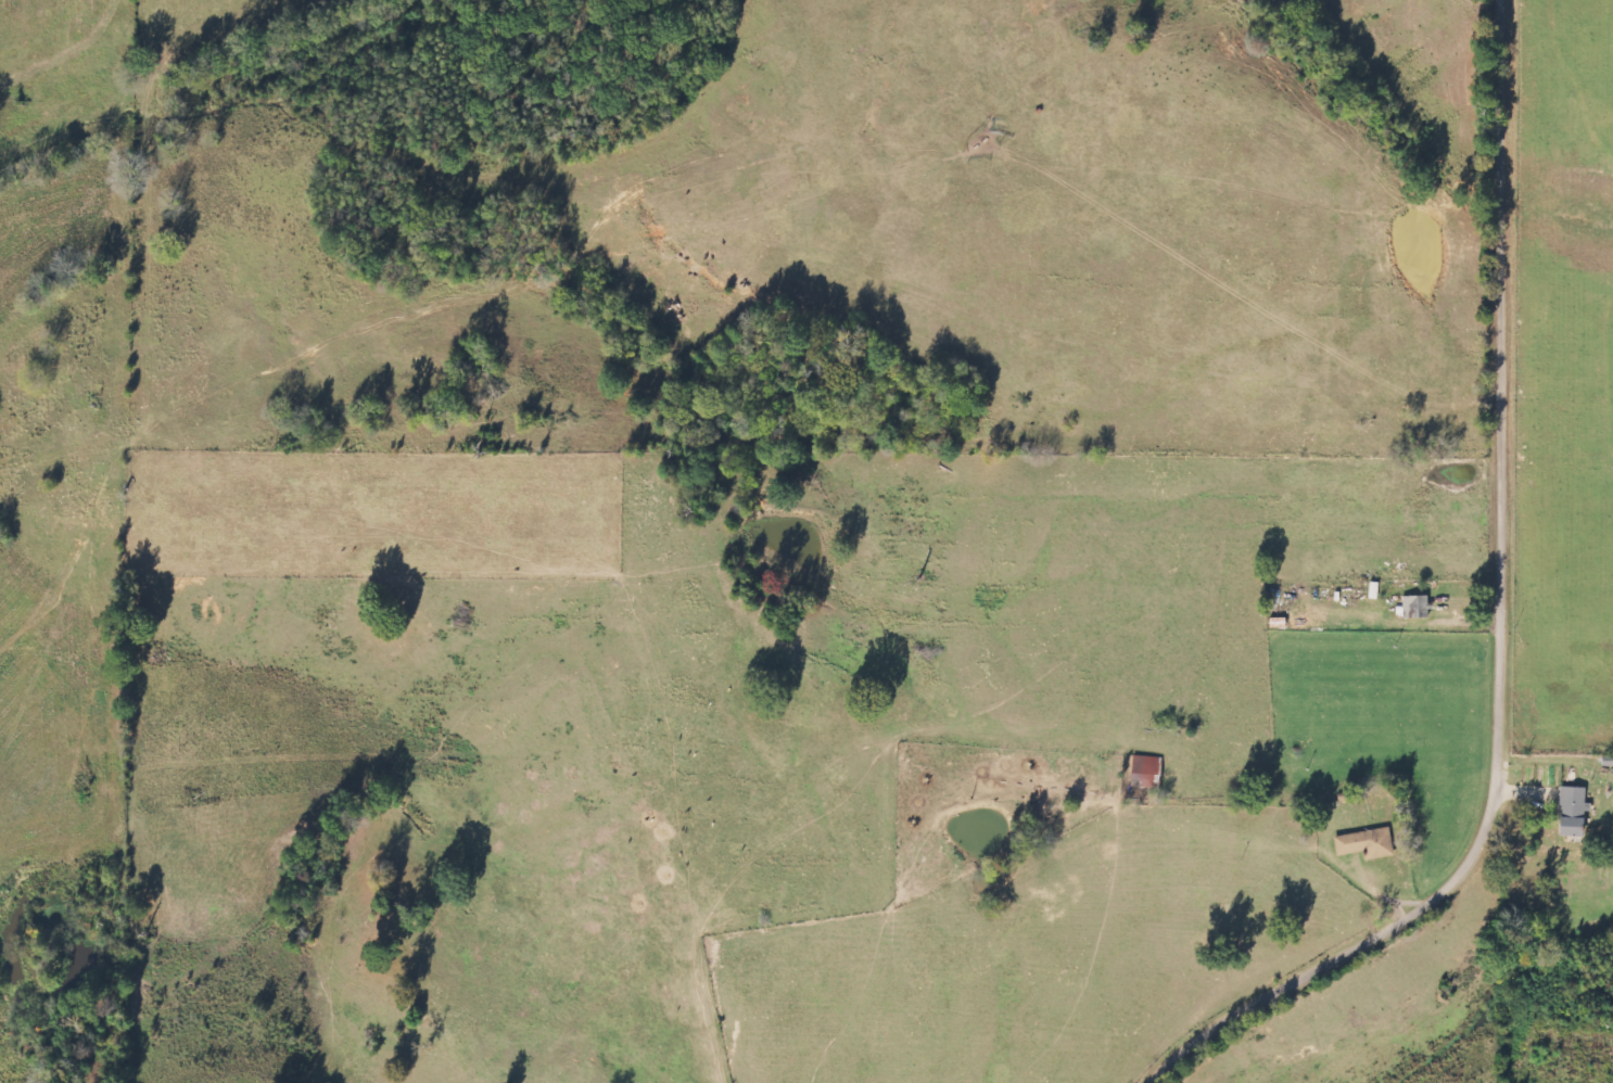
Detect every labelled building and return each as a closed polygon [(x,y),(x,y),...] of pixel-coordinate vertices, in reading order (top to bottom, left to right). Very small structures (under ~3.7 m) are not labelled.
[(1427,619),(1427,597),(1402,596),(1401,619),(1427,619)] [(1130,787),(1158,788),(1159,757),(1136,757),(1135,775),(1130,775),(1130,787)] [(1585,789),(1557,787),(1556,837),(1579,838),(1580,812),(1585,812),(1585,789)] [(1362,852),(1363,861),(1392,856),(1388,828),(1332,836),(1335,856),(1362,852)]
